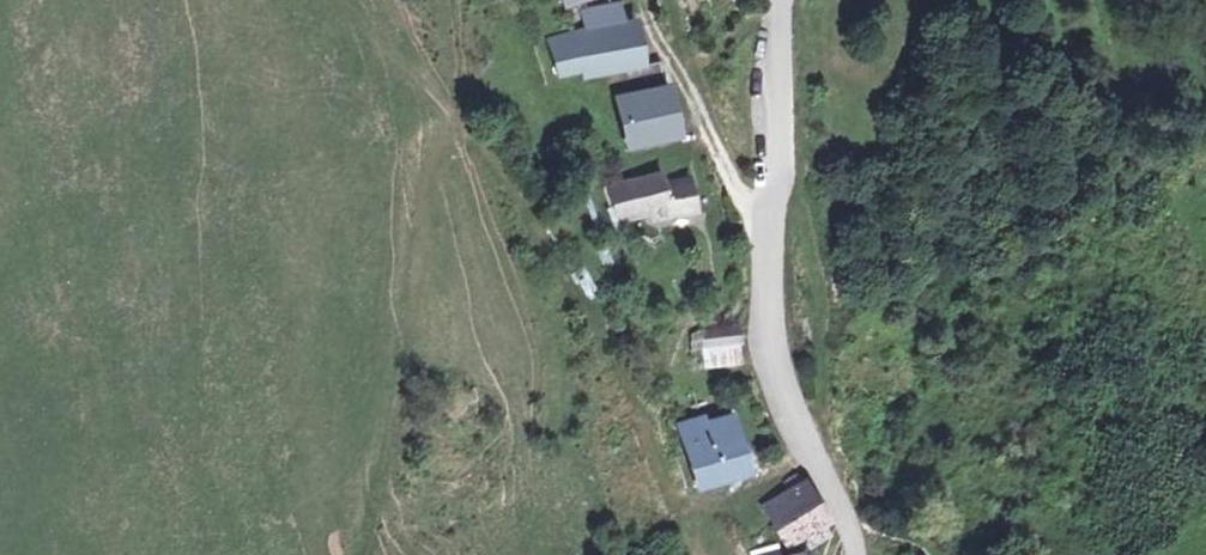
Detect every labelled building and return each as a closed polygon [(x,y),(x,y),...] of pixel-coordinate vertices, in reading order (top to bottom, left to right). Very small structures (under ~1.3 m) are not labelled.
[(566,17),(574,37),(539,46),(551,86),(589,77),(590,81),(608,77),(612,93),(631,88),(633,97),(620,100),(632,145),(684,132),(666,59),(647,64),(636,21),(626,24),(620,3),(566,17)] [(659,170),(605,185),(620,224),(658,216),(659,223),(699,215),(691,178),(662,184),(659,170)] [(742,321),(704,326),(712,367),(746,361),(742,321)] [(711,411),(685,418),(707,482),(750,469),(739,433),(746,431),(739,408),(712,416),(711,411)] [(787,493),(766,506),(790,546),(806,536),(812,547),(831,536),(823,523),(833,518),(810,480),(799,487),(794,479),(782,486),(787,493)] [(778,546),(749,554),(750,554),(781,554),(778,546)]
